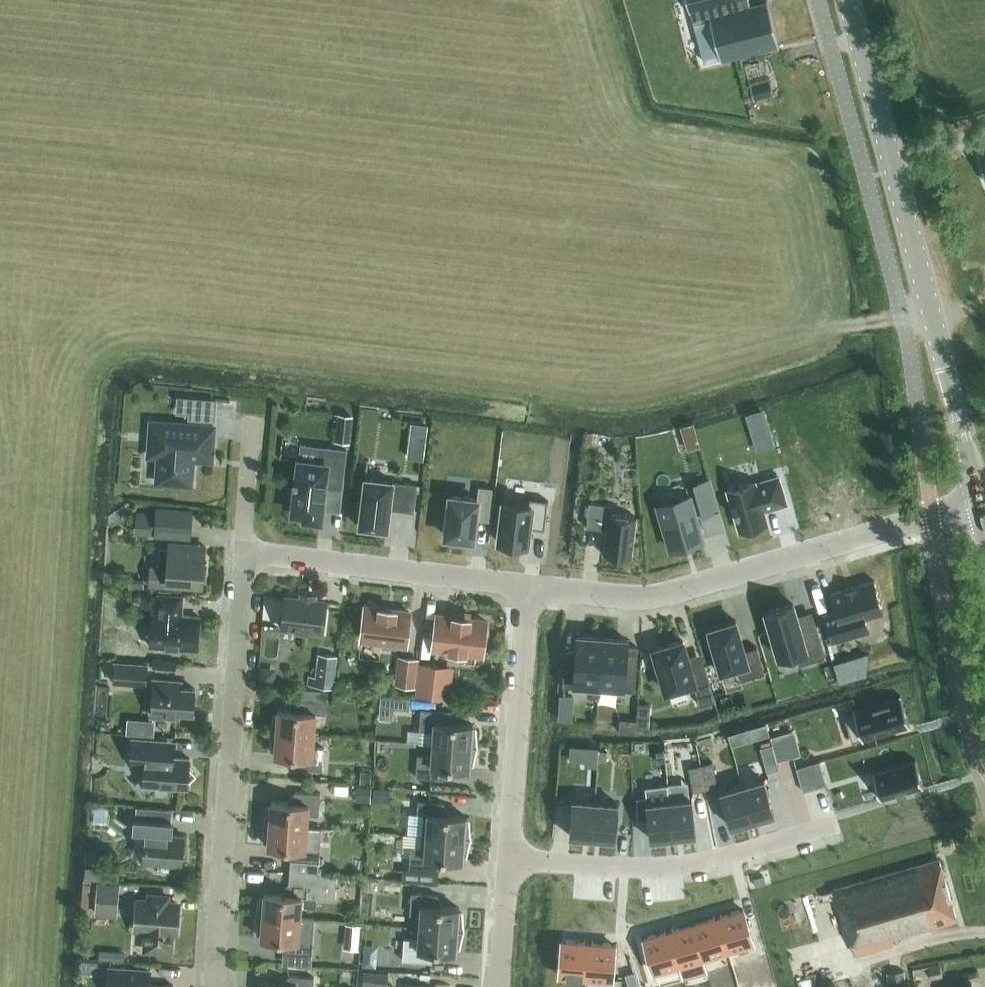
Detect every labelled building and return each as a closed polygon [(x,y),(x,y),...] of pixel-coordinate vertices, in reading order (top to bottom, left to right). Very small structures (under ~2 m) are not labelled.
[(689,10),(700,8),(704,21),(694,24),(704,62),(720,58),(778,43),(768,4),(750,9),(747,0),(687,0),(689,10)] [(750,84),(753,99),(754,99),(773,94),(770,79),(769,79),(769,80),(751,84),(750,84)] [(176,399),(175,411),(193,413),(194,400),(176,399)] [(347,442),(350,415),(338,414),(335,440),(347,442)] [(409,420),(405,457),(422,459),(426,422),(409,420)] [(165,457),(163,482),(191,484),(193,459),(211,460),(214,426),(151,421),(148,455),(165,457)] [(766,425),(752,429),(758,448),(771,444),(766,425)] [(685,441),(688,450),(700,446),(698,438),(685,441)] [(320,519),(321,509),(323,492),(325,492),(326,487),(341,489),(346,450),(319,446),(318,462),(299,460),(297,476),(294,476),(294,481),(296,482),(293,506),(292,506),(291,514),(301,515),(301,513),(305,513),(305,517),(320,519)] [(755,482),(728,490),(739,530),(767,522),(763,510),(786,503),(778,476),(755,483),(755,482)] [(392,481),(365,478),(360,524),(364,525),(363,528),(375,529),(375,526),(387,528),(389,508),(414,511),(417,484),(392,481)] [(710,479),(694,484),(703,515),(718,510),(710,479)] [(702,541),(687,486),(655,495),(671,550),(702,541)] [(450,495),(445,535),(473,538),(478,499),(450,495)] [(504,500),(499,541),(526,545),(529,526),(545,528),(548,500),(530,498),(529,503),(504,500)] [(606,504),(584,501),(581,525),(601,528),(598,553),(628,557),(633,516),(605,513),(606,504)] [(187,538),(189,519),(136,514),(134,533),(187,538)] [(171,580),(202,583),(202,580),(205,580),(207,562),(204,562),(205,546),(169,543),(167,566),(149,565),(148,586),(170,587),(171,580)] [(130,574),(129,589),(143,590),(144,575),(130,574)] [(830,593),(835,610),(823,614),(831,642),(869,630),(866,617),(883,612),(874,580),(830,593)] [(197,649),(200,617),(180,615),(182,596),(158,594),(157,614),(152,613),(149,645),(197,649)] [(325,602),(285,597),(283,611),(281,613),(280,622),(282,624),(281,627),(322,632),(325,602)] [(793,603),(766,611),(779,656),(795,651),(799,664),(825,656),(813,615),(798,620),(793,603)] [(409,612),(365,607),(361,639),(406,645),(409,612)] [(432,648),(482,654),(484,636),(488,633),(489,627),(486,623),(486,621),(436,615),(432,648)] [(736,620),(708,628),(721,672),(737,667),(741,680),(764,673),(756,646),(744,650),(736,620)] [(602,637),(578,635),(577,654),(565,653),(563,685),(576,686),(576,683),(599,685),(602,637)] [(602,637),(599,685),(621,686),(621,689),(634,691),(638,647),(626,646),(626,639),(602,637)] [(682,640),(654,649),(666,691),(693,683),(699,705),(715,700),(704,665),(691,669),(682,640)] [(338,655),(317,653),(314,686),(334,688),(338,655)] [(420,658),(398,655),(394,685),(416,687),(419,662),(420,662),(420,658)] [(148,663),(114,660),(113,683),(146,686),(148,663)] [(839,682),(847,680),(841,661),(834,663),(839,682)] [(420,662),(419,662),(416,687),(415,694),(450,698),(454,666),(420,662)] [(260,666),(258,682),(275,684),(276,667),(260,666)] [(193,712),(194,688),(180,687),(180,681),(154,679),(151,715),(178,717),(178,711),(193,712)] [(853,711),(844,714),(852,741),(861,738),(862,741),(863,740),(863,738),(908,725),(909,727),(910,727),(900,694),(899,695),(900,697),(855,710),(854,708),(853,708),(853,711)] [(409,698),(381,696),(380,717),(392,718),(393,708),(409,709),(409,698)] [(560,696),(559,706),(572,707),(573,697),(560,696)] [(270,731),(314,735),(315,713),(326,714),(327,701),(301,699),(300,711),(277,710),(277,714),(274,714),(270,731)] [(450,710),(420,708),(419,730),(434,731),(433,743),(476,747),(476,746),(475,729),(472,729),(472,724),(449,722),(450,710)] [(126,720),(125,734),(150,735),(151,722),(126,720)] [(313,747),(314,735),(270,731),(270,732),(271,749),(274,749),(274,754),(297,756),(296,768),(322,770),(323,748),(313,747)] [(737,732),(728,735),(732,746),(740,744),(737,732)] [(782,734),(771,737),(777,760),(789,757),(782,734)] [(144,776),(134,784),(142,794),(152,786),(187,788),(187,781),(195,774),(189,766),(189,758),(171,757),(172,741),(132,738),(130,764),(144,765),(144,776)] [(417,755),(415,777),(445,779),(446,767),(469,768),(469,764),(472,764),(476,747),(433,743),(432,756),(417,755)] [(569,760),(585,762),(584,767),(597,768),(598,748),(570,745),(569,760)] [(772,745),(760,748),(767,771),(779,768),(772,745)] [(599,750),(598,762),(606,763),(607,750),(599,750)] [(664,750),(656,750),(657,763),(665,762),(664,750)] [(915,759),(872,772),(880,799),(923,786),(915,759)] [(712,762),(700,765),(705,788),(717,786),(712,762)] [(808,764),(796,768),(803,791),(815,787),(808,764)] [(700,765),(689,767),(693,791),(705,788),(700,765)] [(360,769),(359,784),(370,784),(371,770),(360,769)] [(764,778),(742,785),(753,820),(774,813),(764,778)] [(742,785),(721,791),(731,826),(753,820),(742,785)] [(356,786),(355,800),(370,801),(371,788),(356,786)] [(263,823),(307,827),(308,814),(318,815),(320,793),(295,791),(294,803),(271,801),(270,806),(267,806),(263,823)] [(692,798),(669,800),(673,836),(695,834),(692,798)] [(573,799),(570,835),(592,837),(595,800),(573,799)] [(423,823),(422,835),(470,838),(469,838),(468,821),(465,820),(465,816),(442,814),(443,802),(418,800),(416,822),(423,823)] [(595,800),(592,837),(615,838),(617,802),(595,800)] [(669,800),(647,802),(651,838),(673,836),(669,800)] [(95,807),(94,823),(108,824),(109,808),(95,807)] [(134,836),(144,837),(142,862),(181,865),(184,836),(170,835),(171,823),(135,820),(134,836)] [(290,848),(288,871),(318,874),(320,848),(313,839),(306,838),(307,827),(263,823),(263,824),(264,841),(268,841),(267,846),(290,848)] [(410,846),(409,868),(438,871),(439,859),(462,860),(462,856),(465,856),(469,839),(470,839),(470,838),(422,835),(421,847),(410,846)] [(890,937),(957,919),(939,858),(833,888),(846,934),(849,933),(854,953),(891,943),(890,937)] [(169,873),(170,865),(158,864),(158,872),(169,873)] [(324,874),(318,874),(288,871),(287,895),(264,893),(263,898),(260,898),(256,914),(256,915),(300,918),(301,906),(315,907),(316,897),(322,898),(324,874)] [(120,883),(97,881),(96,884),(83,883),(81,907),(94,908),(94,915),(117,916),(120,883)] [(414,927),(463,930),(463,929),(462,929),(461,912),(458,912),(459,907),(436,906),(436,894),(411,892),(409,914),(415,915),(414,927)] [(149,950),(170,952),(172,933),(176,933),(178,914),(175,914),(176,903),(166,903),(167,896),(148,895),(148,901),(136,900),(134,930),(150,931),(149,950)] [(743,909),(718,916),(728,950),(753,942),(743,909)] [(260,938),(283,940),(283,952),(312,954),(313,932),(299,931),(300,918),(256,915),(256,916),(258,933),(261,933),(260,938)] [(718,916),(694,923),(703,957),(728,950),(718,916)] [(694,923),(669,931),(679,964),(682,976),(707,969),(703,957),(694,923)] [(348,925),(346,949),(357,950),(359,926),(348,925)] [(463,931),(463,930),(414,927),(414,939),(403,938),(402,960),(431,962),(432,950),(455,952),(456,947),(459,947),(462,931),(463,931)] [(669,931),(644,938),(654,971),(679,964),(669,931)] [(562,940),(559,974),(586,977),(588,942),(562,940)] [(588,942),(586,977),(612,979),(615,944),(588,942)] [(81,961),(81,973),(96,973),(96,962),(81,961)] [(940,963),(928,965),(931,978),(942,975),(940,963)] [(108,967),(106,986),(172,986),(148,984),(150,970),(108,967)] [(904,969),(886,971),(888,986),(905,986),(904,969)] [(361,986),(366,986),(387,986),(388,973),(363,970),(361,986)] [(634,971),(624,974),(627,983),(637,981),(634,971)] [(314,977),(288,975),(287,986),(313,986),(314,977)]
